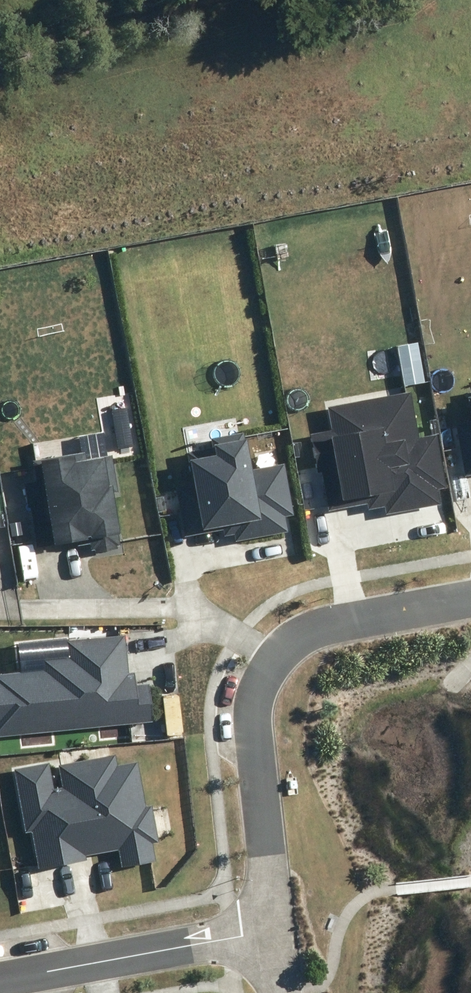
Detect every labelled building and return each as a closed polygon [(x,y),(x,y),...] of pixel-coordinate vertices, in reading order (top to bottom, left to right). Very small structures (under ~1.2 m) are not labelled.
[(404,387),(326,401),(331,428),(311,432),(318,471),(321,470),(329,509),(367,502),(368,509),(384,506),(386,513),(441,503),(439,488),(446,487),(436,433),(419,436),(410,390),(405,390),(404,387)] [(456,423),(464,474),(470,473),(470,420),(456,423)] [(213,446),(187,451),(201,526),(222,523),(224,535),(234,533),(235,541),(288,531),(285,515),(294,513),(284,462),(251,468),(243,431),(211,437),(213,446)] [(85,451),(40,458),(52,541),(90,535),(92,549),(94,549),(95,551),(118,547),(117,544),(121,543),(113,491),(118,490),(112,454),(86,457),(85,451)] [(152,722),(149,683),(135,684),(134,671),(129,672),(125,635),(67,640),(68,656),(43,658),(44,669),(0,673),(0,734),(152,722)] [(49,762),(13,768),(25,832),(31,830),(38,868),(86,859),(86,855),(118,849),(121,866),(155,860),(152,843),(159,842),(151,803),(145,804),(137,760),(117,763),(115,754),(58,764),(62,786),(54,788),(49,762)]
